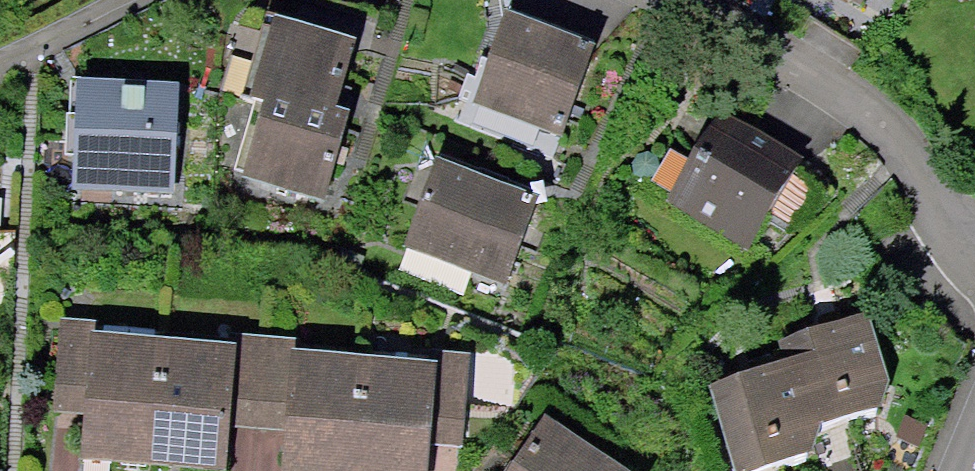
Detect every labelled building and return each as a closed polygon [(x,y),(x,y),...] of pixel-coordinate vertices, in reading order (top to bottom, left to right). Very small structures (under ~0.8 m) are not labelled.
[(862,34),(881,0),(799,0),(862,34)] [(612,67),(509,38),(485,121),(588,150),(612,67)] [(369,69),(292,40),(240,175),(317,205),(369,69)] [(190,99),(90,96),(87,197),(188,199),(190,99)] [(825,186),(738,139),(690,228),(777,274),(825,186)] [(553,208),(454,175),(424,266),(522,299),(553,208)] [(739,405),(759,470),(848,470),(837,436),(917,413),(892,331),(797,360),(804,385),(739,405)] [(120,357),(108,467),(143,470),(239,470),(250,371),(120,357)] [(311,378),(305,470),(451,470),(457,388),(311,378)] [(573,442),(554,470),(618,470),(573,442)]
